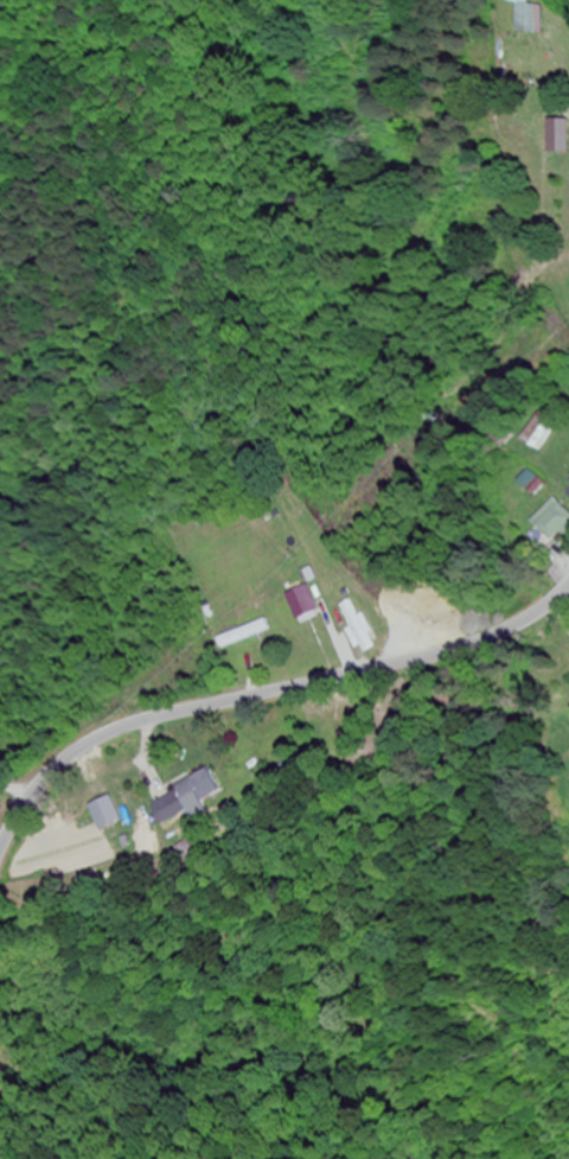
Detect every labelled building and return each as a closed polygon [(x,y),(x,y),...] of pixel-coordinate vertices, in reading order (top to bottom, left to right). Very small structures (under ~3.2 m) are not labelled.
[(525,4),(524,31),(550,33),(552,7),(537,6),(538,0),(512,0),(512,3),(525,4)] [(568,120),(547,120),(547,154),(568,154),(568,120)] [(560,425),(541,414),(526,442),(545,452),(560,425)] [(547,485),(536,473),(525,483),(535,495),(547,485)] [(568,532),(568,511),(557,499),(532,523),(554,547),(568,532)] [(301,624),(323,613),(310,585),(288,595),(301,624)] [(347,605),(356,628),(353,630),(363,655),(379,649),(361,600),(347,605)] [(219,638),(223,649),(271,631),(267,620),(219,638)] [(223,794),(213,772),(151,803),(162,825),(223,794)] [(101,832),(123,821),(111,796),(89,807),(101,832)]
